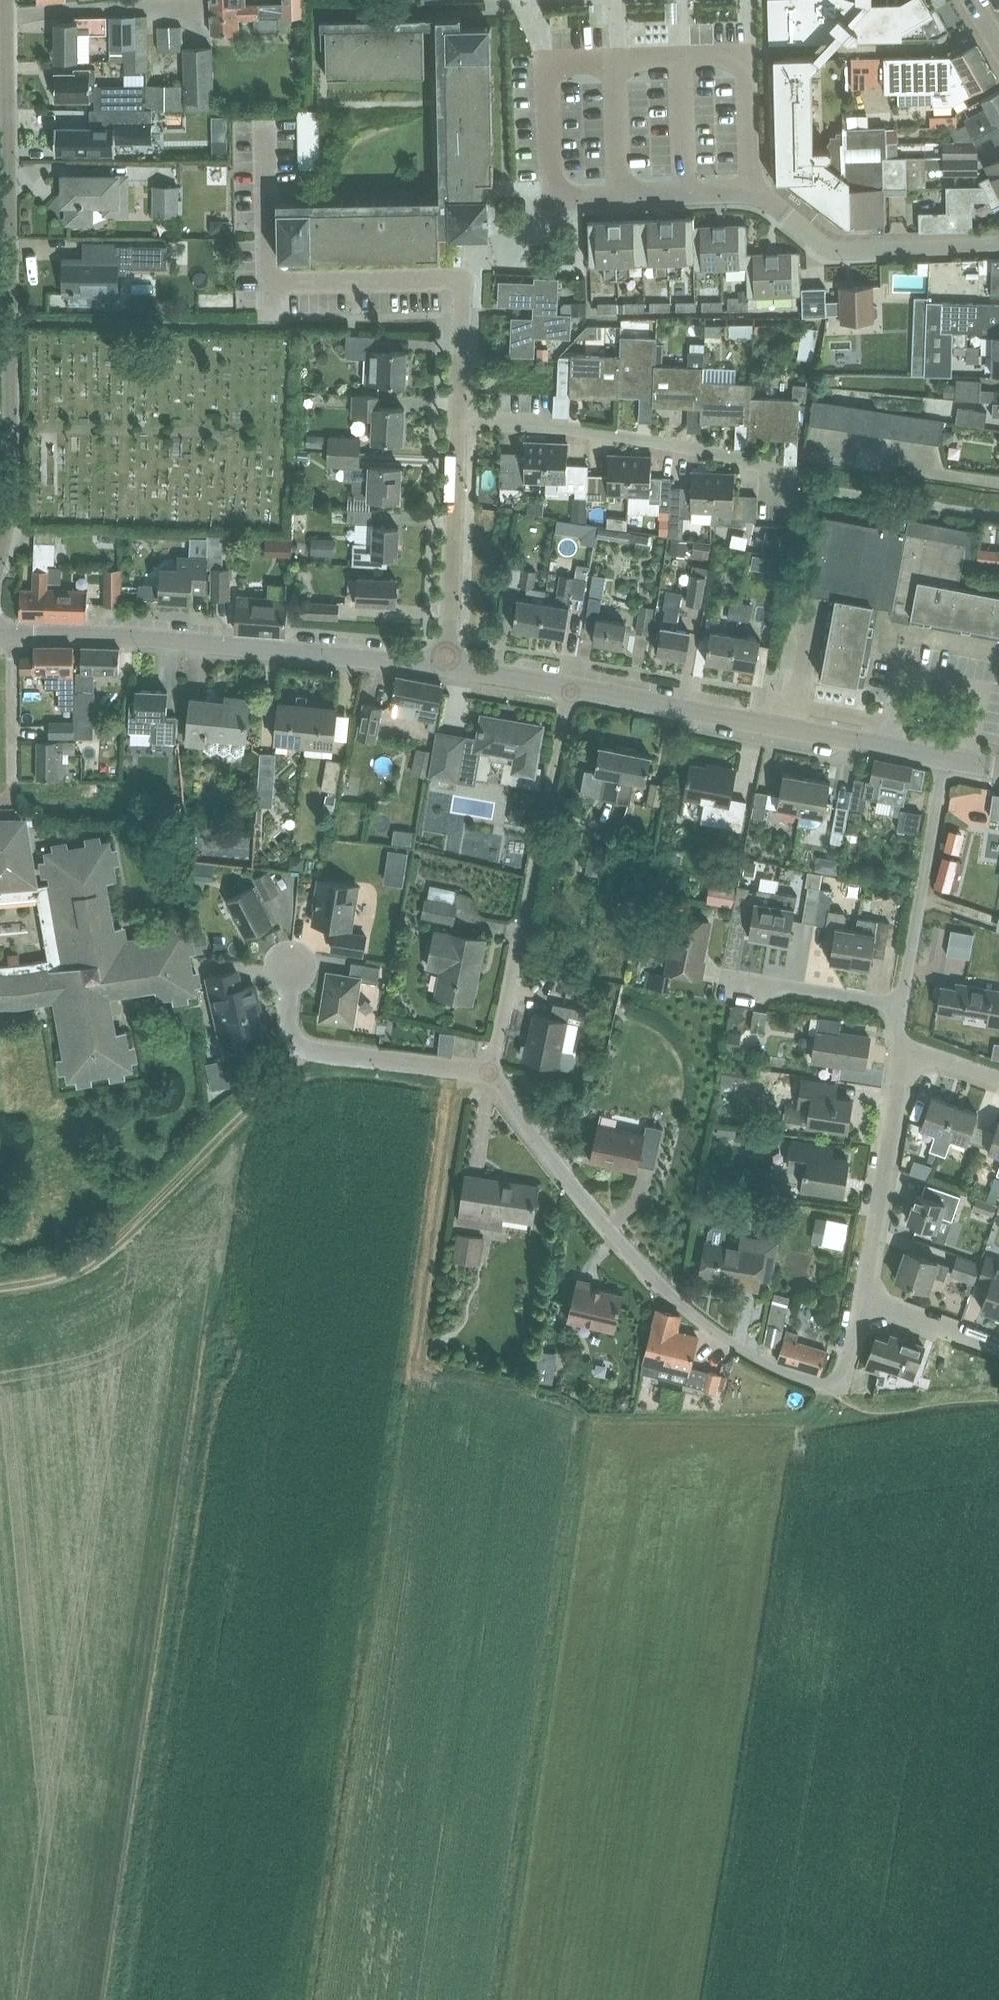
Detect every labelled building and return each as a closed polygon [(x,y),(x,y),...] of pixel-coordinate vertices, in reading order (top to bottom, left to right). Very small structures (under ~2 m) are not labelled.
[(284,3),(258,4),(259,17),(278,17),(302,16),(302,0),(284,0),(284,3)] [(838,42),(844,36),(850,42),(903,40),(902,39),(937,39),(948,32),(936,11),(926,17),(926,15),(924,16),(902,14),(901,5),(903,4),(902,3),(901,4),(872,5),(872,0),(856,0),(857,2),(851,0),(768,0),(769,44),(830,42),(833,39),(837,42),(838,42)] [(258,4),(246,4),(211,5),(212,34),(239,33),(238,18),(254,18),(254,32),(279,31),(278,17),(259,17),(258,4)] [(562,14),(551,15),(551,26),(562,25),(562,14)] [(148,60),(148,35),(147,15),(136,16),(137,47),(137,72),(149,71),(148,60)] [(56,61),(76,61),(75,27),(89,27),(89,33),(107,33),(107,16),(74,17),(74,22),(56,22),(56,61)] [(136,16),(110,16),(111,48),(112,61),(125,60),(126,60),(126,47),(137,47),(136,16)] [(170,27),(171,50),(183,49),(182,26),(170,27)] [(449,181),(450,181),(485,180),(494,180),(494,161),(485,162),(484,137),(493,137),(493,100),(484,100),(483,75),(492,75),(491,38),(483,38),(482,26),(446,27),(449,181)] [(171,50),(170,27),(158,27),(159,50),(171,50)] [(404,76),(425,76),(424,27),(326,29),(327,78),(348,77),(348,69),(360,68),(360,77),(380,77),(380,68),(404,67),(404,76)] [(975,74),(990,65),(977,43),(976,43),(973,38),(944,54),(943,55),(943,56),(884,57),(885,86),(885,91),(898,90),(949,90),(949,79),(971,66),(975,74)] [(775,61),(770,61),(770,75),(773,173),(772,174),(773,175),(821,211),(824,207),(846,224),(851,224),(850,188),(884,187),(884,157),(887,157),(887,143),(886,129),(848,130),(837,131),(837,135),(831,135),(831,140),(821,148),(814,148),(812,72),(821,62),(819,60),(827,52),(837,42),(833,39),(830,42),(820,52),(816,57),(814,55),(803,55),(783,56),(775,56),(775,61)] [(214,108),(213,66),(212,46),(184,47),(185,67),(186,108),(206,108),(214,108)] [(137,47),(126,47),(126,60),(125,60),(125,72),(137,72),(137,47)] [(884,57),(852,58),(853,87),(885,86),(884,57)] [(934,104),(953,104),(998,78),(990,65),(975,74),(971,66),(949,79),(949,90),(898,90),(898,103),(934,102),(934,104)] [(145,86),(96,86),(96,69),(76,69),(76,73),(56,73),(56,100),(95,100),(95,109),(125,109),(145,108),(145,86)] [(161,84),(162,107),(174,106),(173,83),(161,84)] [(173,83),(174,106),(186,106),(185,83),(173,83)] [(162,107),(161,84),(149,84),(150,107),(162,107)] [(964,120),(970,131),(998,116),(998,90),(982,99),(987,108),(964,120)] [(91,128),(56,128),(56,152),(76,153),(89,153),(115,153),(115,140),(125,140),(151,140),(151,120),(151,108),(145,108),(125,109),(95,109),(91,109),(91,128)] [(322,168),(321,109),(297,110),(299,169),(322,168)] [(228,115),(214,116),(215,129),(228,129),(228,115)] [(955,126),(955,115),(929,115),(929,126),(955,126)] [(944,141),(944,157),(977,157),(977,142),(992,134),(997,143),(998,142),(998,116),(970,131),(951,141),(944,141)] [(898,128),(886,129),(887,143),(898,142),(898,128)] [(898,142),(887,143),(887,157),(899,157),(898,142)] [(887,157),(884,157),(884,187),(885,194),(907,193),(907,188),(906,157),(899,157),(887,157)] [(944,157),(906,157),(907,188),(926,187),(926,168),(944,168),(945,174),(978,173),(977,157),(944,157)] [(989,164),(993,173),(979,179),(982,185),(998,185),(998,159),(989,164)] [(68,222),(94,222),(95,206),(104,206),(103,216),(130,216),(130,177),(65,176),(65,203),(68,202),(68,222)] [(450,197),(451,233),(451,235),(489,235),(488,197),(485,197),(485,180),(450,181),(450,197)] [(179,215),(180,185),(153,185),(153,215),(179,215)] [(982,185),(947,186),(947,212),(919,212),(920,231),(973,230),(972,200),(988,200),(992,208),(998,205),(998,185),(982,185)] [(884,187),(850,188),(851,224),(868,225),(870,230),(874,232),(885,232),(885,194),(884,187)] [(441,256),(440,234),(451,233),(450,197),(437,198),(437,207),(278,210),(279,250),(291,250),(291,259),(332,258),(332,249),(356,249),(356,258),(396,257),(396,248),(420,248),(420,256),(441,256)] [(682,261),(694,260),(696,260),(695,227),(694,218),(667,219),(669,277),(682,277),(682,261)] [(224,219),(211,220),(211,233),(224,232),(224,219)] [(657,278),(669,277),(667,219),(641,220),(643,262),(656,261),(657,278)] [(605,280),(618,279),(616,220),(588,221),(590,264),(604,263),(605,280)] [(630,262),(643,262),(641,220),(616,220),(618,279),(630,279),(630,262)] [(721,268),(746,267),(748,267),(747,254),(747,225),(720,226),(721,268)] [(720,226),(695,227),(696,260),(694,260),(695,269),(721,268),(720,226)] [(220,256),(229,255),(229,242),(220,242),(220,256)] [(94,259),(65,259),(65,293),(69,293),(69,305),(93,305),(93,293),(118,294),(118,273),(127,273),(127,264),(167,265),(167,245),(118,245),(94,245),(94,259)] [(775,295),(802,294),(802,288),(801,288),(800,252),(773,253),(775,295)] [(773,253),(747,254),(748,267),(746,267),(747,290),(748,296),(775,295),(773,253)] [(991,259),(991,296),(998,295),(998,259),(991,259)] [(535,306),(557,307),(558,279),(536,278),(535,283),(535,306)] [(535,306),(535,283),(500,281),(499,304),(535,306)] [(670,285),(661,286),(661,301),(670,300),(670,285)] [(802,288),(802,294),(803,315),(841,313),(841,322),(874,321),(874,319),(879,315),(878,306),(874,304),(873,285),(840,286),(841,300),(826,301),(826,287),(802,288)] [(747,290),(739,290),(739,297),(739,301),(748,301),(748,296),(747,290)] [(144,297),(131,297),(130,313),(143,314),(144,297)] [(728,298),(728,310),(739,309),(739,301),(739,297),(728,298)] [(915,297),(913,331),(912,374),(925,375),(928,301),(928,297),(915,297)] [(586,301),(572,300),(572,314),(585,315),(586,301)] [(748,301),(739,301),(739,309),(749,309),(749,301),(748,301)] [(925,375),(952,376),(953,332),(979,332),(998,332),(998,304),(982,303),(980,303),(943,302),(928,301),(925,375)] [(571,314),(572,302),(565,302),(561,306),(561,314),(571,314)] [(671,302),(660,303),(661,311),(671,310),(671,302)] [(676,302),(676,310),(687,310),(686,302),(676,302)] [(697,302),(686,302),(687,310),(697,310),(697,302)] [(702,302),(702,310),(723,310),(723,302),(702,302)] [(598,303),(598,311),(609,311),(608,303),(598,303)] [(619,303),(608,303),(609,311),(619,311),(619,303)] [(624,303),(624,311),(635,311),(634,303),(624,303)] [(645,303),(634,303),(635,311),(645,311),(645,303)] [(650,311),(661,311),(660,303),(650,303),(650,311)] [(533,336),(535,336),(570,337),(571,315),(557,314),(557,307),(535,306),(534,319),(533,336)] [(533,336),(534,319),(513,318),(511,355),(534,356),(535,336),(533,336)] [(705,325),(705,335),(720,336),(720,325),(705,325)] [(753,337),(753,325),(729,325),(729,338),(753,337)] [(587,326),(576,338),(602,339),(602,326),(587,326)] [(798,353),(798,357),(813,359),(817,330),(803,327),(798,353)] [(365,382),(379,383),(406,384),(407,351),(390,351),(391,337),(347,335),(347,357),(366,358),(365,382)] [(620,396),(653,398),(654,364),(655,343),(656,337),(620,335),(619,355),(618,397),(620,397),(620,396)] [(653,406),(701,408),(703,380),(703,366),(705,343),(691,343),(690,351),(689,351),(688,365),(663,364),(663,343),(655,343),(654,364),(653,398),(653,406)] [(537,344),(536,358),(551,359),(552,345),(537,344)] [(570,395),(618,397),(619,355),(572,353),(571,357),(559,357),(558,394),(570,395)] [(967,353),(967,358),(967,362),(979,362),(979,353),(967,353)] [(823,383),(835,384),(835,375),(824,374),(823,383)] [(982,380),(957,378),(957,384),(957,386),(956,396),(956,400),(981,401),(982,380)] [(701,422),(749,424),(751,396),(752,382),(703,380),(701,408),(701,422)] [(751,396),(749,424),(749,438),(798,440),(800,400),(804,400),(805,384),(794,383),(793,398),(751,396)] [(956,396),(957,386),(957,384),(944,383),(944,396),(956,396)] [(379,407),(379,394),(353,393),(352,416),(374,417),(373,441),(403,442),(405,408),(379,407)] [(810,424),(824,426),(828,402),(814,400),(810,424)] [(824,426),(837,428),(840,404),(828,402),(824,426)] [(840,404),(837,428),(849,430),(853,406),(840,404)] [(849,430),(862,432),(866,408),(853,406),(849,430)] [(956,423),(976,425),(985,427),(988,410),(959,406),(956,423)] [(866,408),(862,432),(875,434),(879,410),(866,408)] [(875,434),(888,436),(892,412),(879,410),(875,434)] [(953,411),(944,410),(942,419),(952,420),(953,411)] [(888,436),(901,438),(904,414),(892,412),(888,436)] [(901,438),(913,440),(917,416),(904,414),(901,438)] [(913,440),(926,442),(930,418),(917,416),(913,440)] [(944,420),(930,418),(926,442),(940,445),(944,420)] [(943,430),(942,442),(948,443),(954,439),(955,432),(943,430)] [(307,434),(306,447),(326,447),(327,435),(307,434)] [(359,438),(330,437),(329,450),(359,452),(359,438)] [(500,487),(520,487),(526,488),(526,482),(545,483),(547,442),(526,441),(525,462),(501,461),(500,487)] [(588,496),(588,475),(589,465),(567,464),(568,443),(547,442),(545,483),(559,484),(559,490),(576,491),(575,496),(588,496)] [(299,450),(298,459),(307,460),(308,450),(299,450)] [(358,466),(359,452),(329,450),(329,465),(358,466)] [(631,455),(610,454),(609,475),(598,475),(588,475),(588,496),(587,500),(616,501),(616,494),(629,495),(631,455)] [(652,456),(631,455),(629,495),(648,496),(648,503),(659,504),(659,510),(670,510),(672,487),(672,478),(651,477),(652,456)] [(402,468),(382,467),(370,466),(369,480),(352,479),(351,497),(369,497),(369,498),(401,500),(402,468)] [(692,488),(672,487),(670,510),(670,516),(680,517),(692,518),(692,522),(712,523),(714,472),(693,471),(692,488)] [(735,473),(714,472),(712,523),(744,525),(744,520),(756,521),(757,496),(734,494),(735,473)] [(544,515),(545,500),(528,498),(528,513),(544,515)] [(349,509),(348,522),(372,524),(373,510),(349,509)] [(575,510),(574,520),(586,520),(587,510),(575,510)] [(632,513),(631,529),(643,529),(644,513),(632,513)] [(625,525),(624,515),(605,517),(605,527),(625,525)] [(967,529),(909,518),(907,532),(823,516),(809,593),(836,598),(873,605),(892,609),(892,612),(893,612),(892,617),(932,624),(933,620),(998,632),(998,594),(959,586),(961,575),(970,576),(979,531),(967,529)] [(670,518),(661,517),(660,533),(669,535),(670,518)] [(557,519),(556,531),(583,536),(582,543),(594,544),(597,526),(585,524),(557,519)] [(354,542),(353,564),(388,566),(388,557),(398,557),(399,528),(379,527),(374,527),(373,543),(354,542)] [(636,533),(599,528),(598,537),(629,541),(636,543),(636,547),(651,550),(653,536),(636,534),(636,533)] [(117,532),(106,531),(106,540),(116,540),(117,532)] [(783,534),(766,531),(763,546),(780,550),(783,534)] [(744,547),(746,535),(731,533),(729,545),(744,547)] [(312,537),(312,552),(333,553),(334,538),(312,537)] [(209,538),(209,554),(237,555),(237,539),(209,538)] [(686,557),(688,542),(672,539),(670,555),(686,557)] [(265,541),(263,552),(289,557),(291,546),(265,541)] [(54,563),(55,554),(55,543),(35,542),(34,589),(21,589),(20,619),(46,620),(47,589),(48,563),(54,563)] [(712,545),(694,542),(692,556),(710,558),(712,545)] [(978,549),(977,562),(998,565),(998,551),(978,549)] [(762,556),(753,555),(751,567),(759,569),(762,556)] [(161,585),(139,584),(138,597),(161,599),(191,601),(192,590),(206,591),(208,559),(179,557),(178,569),(162,568),(161,585)] [(212,566),(212,577),(212,598),(230,598),(230,566),(212,566)] [(536,571),(529,570),(509,566),(506,585),(520,587),(520,585),(528,587),(526,593),(533,594),(532,600),(518,598),(513,628),(540,633),(545,603),(547,590),(533,588),(536,571)] [(694,566),(692,574),(687,602),(702,605),(708,568),(694,566)] [(577,567),(575,578),(561,575),(556,604),(545,603),(540,633),(565,637),(572,597),(584,599),(587,580),(589,569),(577,567)] [(590,597),(589,606),(585,626),(597,628),(594,642),(622,646),(626,622),(598,617),(601,598),(602,599),(606,576),(594,574),(590,597)] [(961,584),(971,585),(972,577),(962,576),(961,584)] [(358,603),(396,605),(397,579),(359,577),(358,603)] [(122,585),(105,585),(105,605),(122,605),(122,585)] [(285,635),(287,603),(288,588),(270,586),(269,599),(239,597),(237,631),(285,635)] [(86,621),(87,601),(87,590),(47,589),(46,620),(86,621)] [(658,653),(686,658),(690,631),(676,629),(679,609),(683,593),(667,590),(664,608),(666,608),(662,630),(658,629),(657,639),(660,639),(658,653)] [(858,684),(873,605),(836,598),(821,677),(858,684)] [(339,600),(338,617),(356,618),(357,601),(339,600)] [(305,601),(304,616),(337,618),(338,603),(305,601)] [(738,619),(741,602),(731,601),(728,617),(738,619)] [(741,602),(738,619),(748,621),(751,604),(741,602)] [(650,633),(654,608),(642,606),(637,631),(650,633)] [(731,665),(736,635),(711,631),(706,661),(731,665)] [(761,639),(741,636),(736,635),(731,665),(756,669),(761,639)] [(74,682),(74,647),(60,647),(60,646),(34,646),(34,657),(21,656),(21,672),(35,673),(47,673),(46,689),(59,689),(59,708),(74,708),(74,682)] [(120,674),(120,648),(82,647),(81,672),(77,672),(76,690),(76,722),(76,736),(93,737),(95,673),(120,674)] [(393,695),(392,700),(426,707),(423,720),(429,721),(427,729),(435,730),(437,722),(444,685),(397,676),(393,695)] [(168,691),(138,689),(137,701),(130,701),(129,716),(129,732),(151,732),(151,741),(177,742),(178,716),(166,716),(168,691)] [(245,752),(246,740),(248,718),(250,698),(227,696),(226,701),(192,698),(187,741),(205,743),(205,748),(212,753),(218,750),(225,754),(232,751),(237,755),(245,752)] [(305,744),(308,704),(280,701),(276,741),(305,744)] [(337,707),(308,704),(305,744),(333,746),(337,707)] [(377,741),(383,707),(362,704),(356,737),(377,741)] [(417,710),(395,706),(393,718),(415,722),(417,710)] [(347,736),(348,711),(337,710),(336,735),(347,736)] [(514,757),(512,770),(534,774),(542,726),(511,721),(511,723),(501,721),(502,719),(483,716),(477,751),(490,753),(489,758),(508,761),(509,756),(514,757)] [(50,736),(76,736),(76,722),(50,722),(50,736)] [(439,734),(432,774),(458,778),(465,738),(439,734)] [(64,762),(64,754),(75,754),(75,741),(38,741),(37,779),(67,779),(67,762),(64,762)] [(616,800),(626,751),(600,746),(595,771),(585,769),(581,792),(603,797),(616,800)] [(417,748),(417,749),(411,772),(424,775),(430,751),(417,748)] [(652,756),(626,751),(616,800),(630,803),(634,780),(647,783),(652,756)] [(273,807),(274,785),(276,754),(261,753),(258,806),(273,807)] [(334,810),(337,791),(342,761),(327,759),(322,789),(329,790),(328,795),(325,794),(323,808),(334,810)] [(868,780),(864,797),(868,798),(904,804),(907,789),(908,786),(922,789),(926,769),(876,759),(872,778),(871,781),(868,780)] [(691,764),(689,776),(687,776),(687,780),(688,780),(685,797),(706,801),(702,821),(741,829),(747,801),(730,798),(735,773),(691,764)] [(764,818),(767,806),(777,808),(801,812),(807,778),(784,773),(780,795),(757,791),(752,816),(764,818)] [(831,782),(807,778),(801,812),(799,824),(816,827),(817,826),(819,825),(820,824),(821,823),(821,822),(822,821),(823,816),(830,818),(833,802),(827,801),(831,782)] [(856,778),(851,808),(866,810),(868,798),(864,797),(868,780),(856,778)] [(648,804),(660,806),(664,784),(653,781),(648,804)] [(99,784),(85,784),(85,794),(99,794),(99,784)] [(838,806),(834,830),(845,832),(849,808),(838,806)] [(527,810),(512,807),(509,824),(523,827),(527,810)] [(33,813),(25,813),(26,826),(34,826),(33,813)] [(200,823),(200,830),(205,833),(206,836),(205,843),(211,847),(217,844),(218,837),(212,833),(211,830),(211,825),(206,820),(200,823)] [(850,820),(848,832),(857,834),(859,822),(850,820)] [(17,1007),(56,1001),(64,1049),(66,1048),(67,1056),(58,1058),(60,1073),(73,1071),(75,1084),(90,1081),(89,1072),(106,1068),(108,1078),(124,1075),(122,1063),(134,1061),(131,1045),(122,1046),(120,1037),(105,1040),(105,1036),(111,1035),(103,994),(154,985),(154,979),(157,979),(160,993),(169,991),(171,1001),(187,998),(185,986),(197,983),(194,968),(185,969),(182,952),(191,950),(188,934),(176,937),(174,924),(158,927),(160,937),(152,938),(152,936),(124,941),(122,926),(109,928),(100,876),(108,875),(107,865),(116,864),(114,848),(101,850),(99,838),(83,841),(85,850),(68,853),(66,844),(50,846),(52,858),(40,861),(43,876),(52,875),(54,882),(35,886),(29,850),(21,851),(15,822),(0,822),(0,900),(36,897),(46,958),(26,961),(0,964),(0,1007),(17,1007)] [(394,827),(393,841),(412,844),(414,830),(394,827)] [(952,830),(947,850),(957,852),(962,833),(952,830)] [(600,875),(607,849),(593,846),(587,872),(600,875)] [(396,851),(393,867),(405,869),(408,853),(396,851)] [(305,857),(293,855),(291,867),(303,869),(305,857)] [(946,857),(938,887),(955,891),(962,861),(946,857)] [(746,859),(744,873),(756,874),(757,861),(746,859)] [(193,879),(211,880),(212,861),(194,860),(193,879)] [(831,863),(829,871),(837,872),(839,861),(835,860),(831,863)] [(255,877),(266,897),(279,890),(268,870),(255,877)] [(350,933),(358,886),(319,879),(316,897),(318,898),(314,923),(337,927),(336,931),(335,931),(332,949),(364,954),(367,936),(350,933)] [(707,903),(733,907),(736,890),(737,887),(710,882),(707,903)] [(749,936),(769,940),(777,892),(756,888),(756,891),(749,890),(750,887),(737,885),(737,887),(736,890),(733,907),(732,917),(752,921),(749,936)] [(254,886),(227,900),(246,937),(274,923),(254,886)] [(456,892),(430,886),(428,898),(454,904),(456,892)] [(802,921),(815,923),(821,889),(807,886),(802,921)] [(850,965),(856,931),(849,929),(849,928),(845,927),(847,916),(845,913),(833,911),(834,910),(829,909),(832,890),(821,889),(815,923),(826,925),(826,926),(836,927),(830,962),(850,965)] [(891,894),(898,905),(906,901),(899,890),(891,894)] [(797,895),(777,892),(769,940),(789,943),(797,895)] [(453,921),(456,905),(427,899),(423,915),(453,921)] [(710,921),(690,917),(675,914),(671,932),(674,932),(666,970),(701,976),(704,962),(700,961),(702,948),(704,948),(710,921)] [(890,923),(870,919),(859,917),(856,931),(850,965),(870,969),(873,955),(884,957),(890,923)] [(945,950),(966,955),(971,931),(950,927),(945,950)] [(437,995),(472,1002),(472,1001),(469,1000),(475,967),(479,967),(485,940),(450,933),(450,934),(436,931),(429,967),(442,969),(437,995)] [(191,940),(192,952),(202,950),(200,939),(191,940)] [(378,983),(380,967),(352,962),(350,975),(328,972),(321,1019),(353,1024),(360,980),(378,983)] [(236,970),(205,977),(213,1010),(219,1009),(225,1038),(219,1039),(222,1053),(242,1049),(239,1035),(260,1031),(254,1001),(257,1000),(254,984),(240,987),(236,970)] [(668,975),(648,971),(645,986),(665,990),(668,975)] [(982,987),(963,984),(962,989),(942,985),(938,1010),(952,1012),(951,1015),(960,1017),(960,1014),(965,1014),(966,1010),(989,1014),(987,1023),(998,1026),(998,990),(982,987)] [(572,1051),(562,1049),(568,1021),(583,1025),(586,1010),(554,1003),(551,1017),(534,1013),(527,1046),(523,1045),(520,1055),(525,1056),(524,1060),(558,1067),(569,1069),(574,1065),(575,1057),(572,1051)] [(742,1006),(732,1005),(731,1015),(741,1017),(742,1006)] [(751,1008),(751,1027),(769,1028),(770,1009),(751,1008)] [(820,1016),(817,1036),(813,1060),(865,1068),(870,1036),(851,1033),(851,1037),(839,1035),(842,1020),(820,1016)] [(739,1051),(743,1033),(729,1031),(726,1049),(739,1051)] [(440,1033),(438,1057),(454,1059),(456,1035),(440,1033)] [(596,1068),(589,1066),(584,1070),(582,1077),(594,1079),(596,1068)] [(724,1066),(721,1084),(731,1086),(733,1078),(745,1080),(746,1069),(724,1066)] [(232,1071),(209,1076),(211,1088),(235,1083),(232,1071)] [(837,1084),(817,1081),(802,1079),(797,1106),(810,1108),(807,1124),(848,1130),(852,1100),(835,1097),(837,1084)] [(938,1153),(955,1105),(932,1096),(921,1126),(934,1131),(933,1135),(935,1136),(930,1150),(932,1150),(928,1160),(934,1163),(938,1153)] [(938,1153),(946,1156),(950,1142),(953,1143),(955,1137),(968,1141),(978,1113),(955,1105),(938,1153)] [(998,1120),(989,1149),(998,1152),(998,1120)] [(598,1124),(590,1161),(637,1172),(639,1164),(655,1168),(664,1128),(646,1125),(644,1134),(598,1124)] [(832,1146),(812,1143),(794,1140),(790,1167),(804,1170),(801,1186),(843,1192),(848,1159),(830,1156),(832,1146)] [(502,1229),(505,1216),(533,1220),(538,1187),(467,1176),(461,1209),(459,1222),(502,1229)] [(988,1200),(995,1202),(998,1191),(998,1178),(996,1177),(988,1200)] [(960,1196),(944,1190),(926,1183),(922,1195),(917,1193),(908,1220),(927,1226),(937,1230),(942,1215),(952,1219),(960,1196)] [(995,1203),(995,1202),(988,1200),(978,1196),(974,1206),(991,1213),(995,1203)] [(810,1203),(795,1202),(794,1209),(809,1211),(810,1203)] [(827,1218),(822,1244),(843,1248),(848,1223),(827,1218)] [(764,1251),(724,1244),(726,1233),(723,1228),(715,1226),(710,1230),(708,1241),(706,1241),(700,1275),(728,1280),(729,1277),(743,1280),(742,1287),(758,1289),(764,1251)] [(456,1234),(452,1259),(480,1264),(484,1238),(456,1234)] [(945,1280),(950,1265),(906,1250),(896,1279),(928,1290),(933,1276),(945,1280)] [(952,1272),(974,1280),(981,1263),(959,1255),(952,1272)] [(987,1255),(978,1281),(990,1285),(982,1309),(998,1314),(998,1259),(987,1255)] [(613,1331),(618,1314),(623,1295),(591,1285),(591,1282),(578,1279),(573,1298),(567,1318),(613,1331)] [(764,1342),(764,1343),(779,1346),(780,1346),(780,1345),(789,1303),(790,1297),(775,1293),(774,1300),(765,1342),(764,1342)] [(690,1366),(693,1356),(698,1336),(676,1331),(680,1315),(658,1309),(643,1361),(688,1373),(690,1366)] [(779,1346),(777,1351),(781,1352),(778,1361),(820,1374),(827,1350),(796,1341),(798,1333),(787,1330),(783,1346),(780,1346),(779,1346)] [(866,1367),(879,1371),(881,1365),(900,1372),(903,1364),(915,1369),(916,1370),(924,1346),(891,1334),(889,1341),(877,1336),(866,1367)] [(539,1361),(537,1376),(552,1379),(555,1363),(539,1361)] [(688,1373),(686,1383),(702,1387),(701,1388),(708,1390),(717,1392),(721,1374),(712,1372),(706,1370),(690,1366),(688,1373)] [(802,1404),(803,1392),(788,1391),(787,1403),(802,1404)] [(628,1395),(623,1394),(619,1397),(617,1402),(620,1406),(625,1407),(629,1405),(631,1400),(628,1395)]
